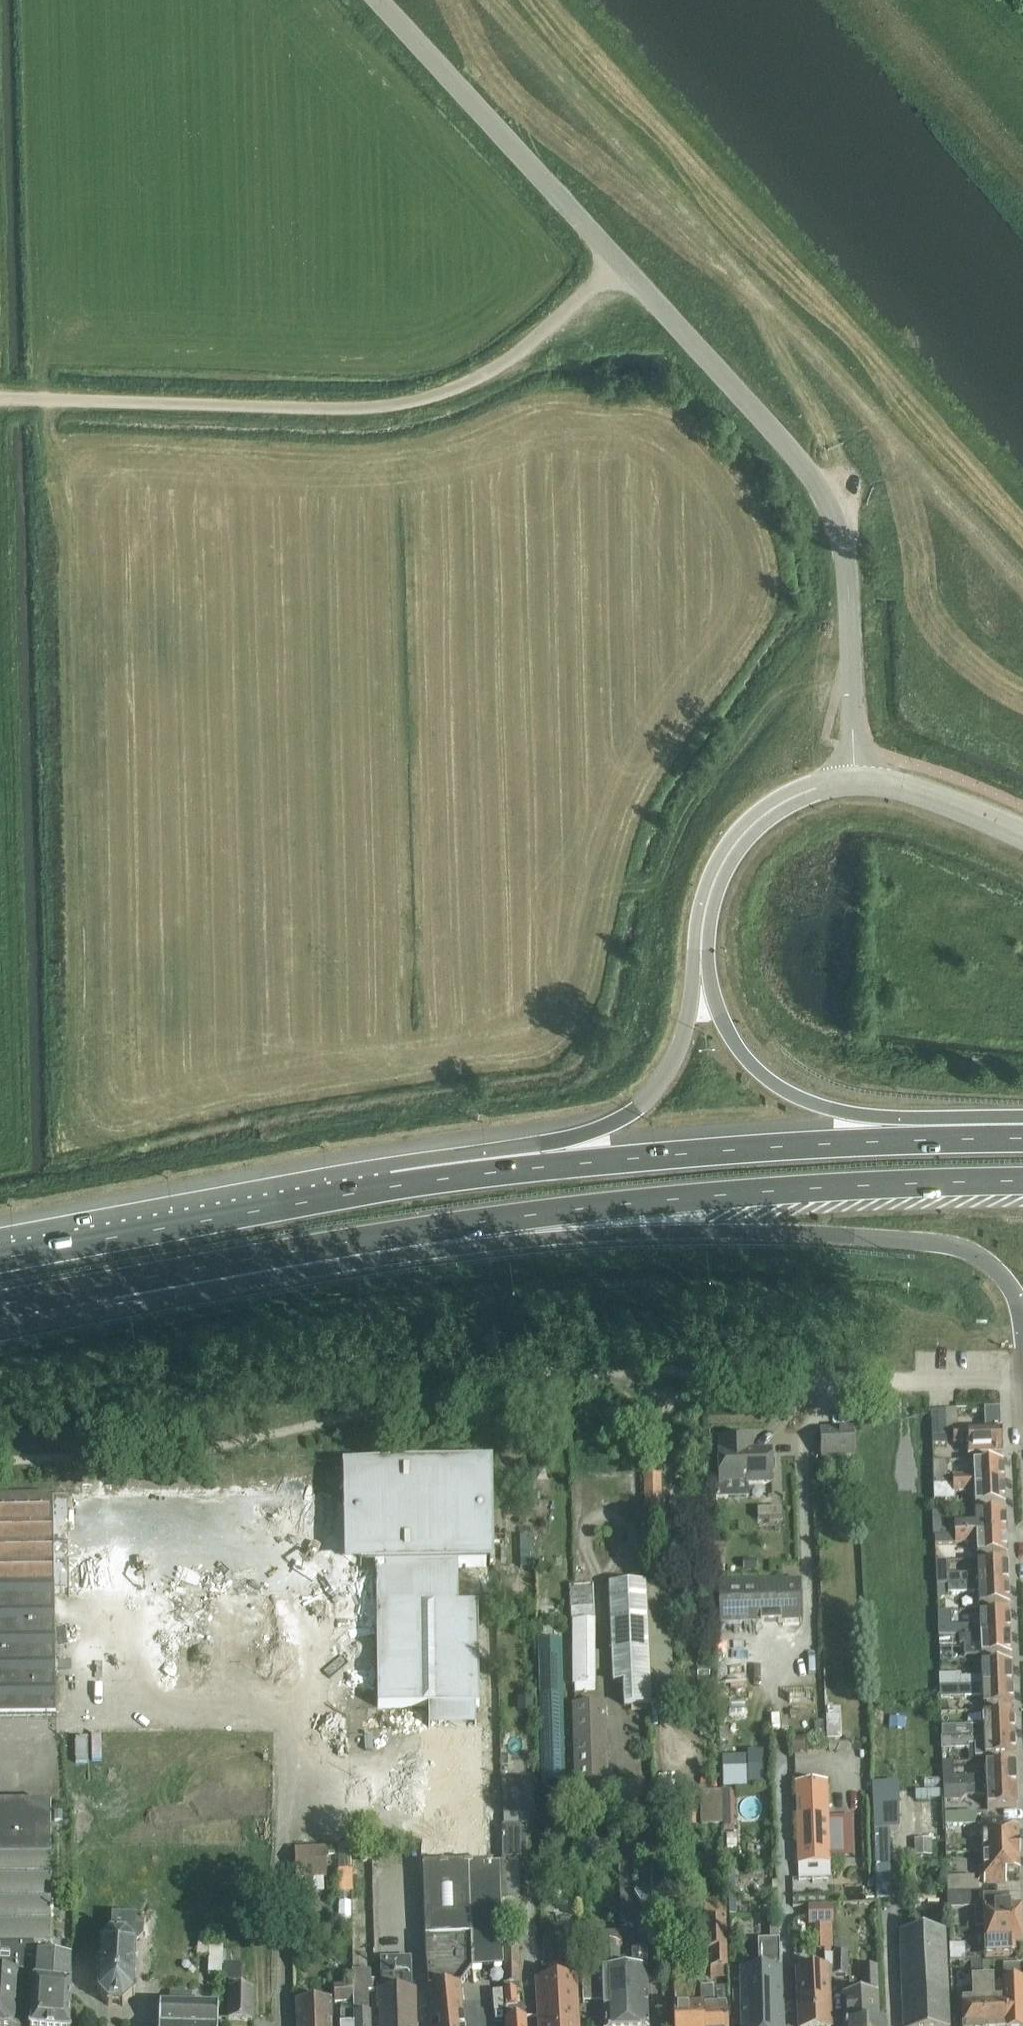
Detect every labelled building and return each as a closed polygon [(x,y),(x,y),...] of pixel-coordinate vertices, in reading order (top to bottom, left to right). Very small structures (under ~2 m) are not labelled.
[(968,1456),(1002,1454),(1000,1408),(985,1409),(985,1431),(953,1433),(953,1444),(967,1443),(968,1456)] [(931,1411),(931,1414),(932,1445),(947,1444),(946,1410),(931,1411)] [(855,1430),(852,1430),(821,1431),(822,1459),(853,1457),(852,1431),(855,1431),(855,1430)] [(716,1480),(716,1499),(750,1498),(750,1484),(772,1483),(771,1451),(752,1452),(751,1452),(751,1451),(751,1438),(721,1439),(721,1452),(721,1453),(720,1453),(719,1453),(720,1479),(719,1479),(719,1480),(716,1480)] [(946,1462),(932,1462),(933,1486),(947,1486),(946,1478),(946,1462)] [(953,1486),(1004,1484),(1003,1462),(973,1464),(973,1477),(952,1477),(953,1486)] [(657,1472),(642,1473),(643,1507),(658,1507),(657,1472)] [(443,1475),(421,1475),(421,1485),(422,1485),(422,1512),(443,1512),(443,1475)] [(463,1475),(443,1475),(443,1512),(463,1512),(463,1475)] [(484,1475),(463,1475),(463,1512),(484,1512),(484,1475)] [(947,1486),(933,1486),(933,1500),(953,1500),(953,1494),(974,1493),(975,1506),(985,1506),(1005,1505),(1004,1484),(953,1486),(947,1486)] [(409,1485),(288,1485),(288,1495),(289,1495),(289,1523),(305,1523),(305,1529),(422,1529),(422,1512),(422,1485),(421,1485),(409,1485)] [(27,1494),(7,1494),(7,1531),(27,1531),(27,1494)] [(47,1494),(27,1494),(27,1531),(47,1531),(47,1494)] [(68,1494),(47,1494),(47,1531),(68,1531),(68,1494)] [(942,1512),(933,1512),(934,1536),(946,1535),(945,1511),(942,1512)] [(954,1535),(1006,1533),(1005,1513),(974,1514),(974,1526),(954,1526),(954,1535)] [(1006,1533),(954,1535),(946,1535),(934,1536),(935,1545),(975,1543),(976,1556),(1006,1555),(1006,1533)] [(976,1576),(956,1577),(947,1578),(946,1562),(934,1563),(935,1587),(936,1587),(945,1587),(947,1587),(1008,1584),(1007,1563),(976,1564),(976,1576)] [(800,1578),(718,1580),(719,1624),(800,1622),(800,1578)] [(645,1584),(609,1586),(613,1683),(623,1682),(624,1706),(650,1705),(645,1584)] [(1008,1584),(947,1587),(947,1595),(977,1593),(978,1607),(1009,1605),(1008,1584)] [(594,1621),(593,1587),(571,1587),(573,1686),(595,1686),(594,1621)] [(945,1587),(936,1587),(936,1598),(945,1598),(945,1587)] [(979,1615),(979,1628),(950,1629),(949,1611),(936,1612),(937,1637),(938,1637),(1010,1635),(1009,1613),(979,1615)] [(446,1623),(399,1623),(399,1644),(446,1644),(446,1623)] [(1010,1635),(938,1637),(938,1647),(964,1646),(964,1658),(1010,1656),(1010,1635)] [(559,1640),(537,1640),(539,1692),(542,1783),(563,1783),(560,1692),(559,1640)] [(446,1644),(399,1644),(399,1663),(446,1663),(446,1644)] [(446,1663),(399,1663),(399,1682),(446,1682),(446,1663)] [(960,1674),(939,1675),(939,1688),(1012,1685),(1011,1664),(981,1665),(981,1678),(960,1679),(960,1674)] [(446,1682),(399,1682),(399,1701),(446,1701),(446,1682)] [(1012,1685),(939,1688),(939,1696),(982,1694),(982,1707),(1012,1706),(1012,1685)] [(446,1701),(399,1701),(399,1720),(446,1720),(446,1701)] [(604,1705),(574,1706),(577,1794),(604,1794),(604,1781),(606,1781),(604,1705)] [(941,1737),(1014,1735),(1013,1714),(983,1715),(983,1725),(940,1726),(941,1737)] [(446,1720),(399,1720),(399,1740),(446,1740),(446,1720)] [(941,1737),(941,1738),(941,1750),(966,1749),(966,1745),(967,1745),(972,1744),(972,1745),(973,1745),(973,1758),(1014,1757),(1015,1757),(1014,1735),(963,1737),(941,1737)] [(801,1739),(793,1739),(794,1753),(802,1753),(801,1739)] [(446,1740),(399,1740),(399,1759),(446,1759),(446,1740)] [(446,1759),(399,1759),(399,1778),(446,1778),(446,1759)] [(749,1786),(749,1762),(725,1761),(725,1785),(749,1786)] [(985,1766),(985,1774),(952,1776),(951,1763),(942,1764),(943,1789),(1016,1786),(1015,1765),(985,1766)] [(446,1778),(399,1778),(399,1797),(446,1797),(446,1778)] [(798,1880),(818,1879),(829,1879),(826,1784),(795,1785),(798,1880)] [(897,1785),(872,1786),(874,1834),(876,1901),(890,1900),(888,1834),(899,1833),(897,1785)] [(943,1789),(944,1802),(944,1803),(945,1803),(961,1802),(962,1802),(963,1802),(963,1801),(965,1800),(968,1799),(978,1799),(981,1799),(984,1801),(986,1804),(986,1807),(987,1808),(1016,1807),(1016,1806),(1016,1786),(1015,1786),(944,1789),(943,1789)] [(446,1797),(399,1797),(399,1818),(446,1818),(446,1797)] [(24,1953),(34,1953),(34,1946),(51,1946),(51,1915),(60,1915),(59,1895),(51,1895),(51,1808),(0,1808),(0,2025),(20,2025),(24,1953)] [(975,1824),(974,1814),(944,1815),(945,1826),(975,1824)] [(528,1815),(504,1815),(504,1827),(520,1827),(528,1826),(528,1815)] [(1008,1849),(1018,1849),(1017,1830),(1004,1831),(1003,1819),(981,1820),(983,1852),(999,1851),(999,1853),(1008,1853),(1008,1849)] [(504,1827),(502,1827),(502,1861),(519,1861),(520,1861),(520,1827),(504,1827)] [(736,1834),(727,1835),(727,1847),(736,1846),(736,1834)] [(929,1839),(913,1840),(913,1856),(930,1855),(929,1839)] [(294,1849),(296,1880),(326,1879),(325,1847),(294,1849)] [(999,1851),(983,1852),(983,1869),(980,1869),(980,1878),(984,1878),(984,1884),(1006,1884),(1005,1872),(1019,1872),(1018,1849),(1008,1849),(1008,1853),(999,1853),(999,1851)] [(502,1861),(501,1861),(501,1899),(519,1899),(519,1861),(502,1861)] [(499,1869),(424,1872),(428,1977),(503,1974),(499,1869)] [(946,1894),(974,1893),(974,1876),(945,1877),(946,1894)] [(656,1887),(632,1888),(645,1914),(656,1913),(656,1887)] [(974,1893),(946,1894),(947,1907),(975,1906),(974,1893)] [(984,1929),(1021,1927),(1021,1909),(1009,1910),(1008,1899),(983,1900),(984,1929)] [(808,1906),(808,1926),(833,1926),(833,1906),(808,1906)] [(136,1980),(136,1978),(133,1978),(133,1964),(136,1965),(136,1962),(134,1962),(134,1948),(136,1948),(135,1945),(143,1940),(143,1930),(135,1930),(136,1918),(133,1918),(133,1919),(113,1918),(113,1917),(111,1917),(111,1936),(109,1935),(110,1938),(101,1945),(100,1944),(98,1946),(101,1948),(101,1961),(98,1961),(98,1963),(100,1964),(100,1976),(97,1976),(97,1979),(99,1979),(98,1993),(97,1994),(98,1996),(99,1995),(107,2004),(107,2006),(109,2007),(109,2005),(122,2006),(122,2007),(124,2006),(124,2005),(133,1997),(134,1997),(135,1995),(133,1995),(134,1980),(136,1980)] [(723,1920),(702,1921),(703,1947),(710,1947),(712,1965),(725,1964),(723,1920)] [(1021,1927),(984,1929),(985,1957),(1011,1956),(1011,1944),(1022,1944),(1021,1927)] [(903,2013),(904,2025),(948,2025),(948,2011),(943,1931),(901,1932),(901,1951),(901,1963),(903,2013)] [(624,1971),(620,1971),(619,1947),(622,1947),(622,1933),(601,1933),(602,1973),(581,1973),(583,2006),(603,2005),(604,2025),(626,2025),(624,1971)] [(200,1935),(199,1943),(208,1943),(209,1935),(200,1935)] [(224,1941),(213,1940),(212,1976),(241,1977),(242,1963),(232,1963),(232,1950),(224,1950),(224,1941)] [(740,1971),(742,2021),(742,2025),(781,2025),(779,1940),(778,1940),(769,1941),(759,1941),(758,1941),(759,1971),(746,1971),(740,1971)] [(660,1941),(662,1981),(675,1981),(673,1941),(660,1941)] [(963,1943),(948,1944),(948,1960),(964,1959),(963,1943)] [(197,1944),(197,1957),(208,1957),(209,1944),(197,1944)] [(846,1944),(834,1944),(834,1951),(834,1954),(845,1954),(846,1954),(846,1944)] [(522,1983),(520,1945),(508,1946),(510,1983),(522,1983)] [(624,1971),(626,2025),(649,2025),(646,1954),(631,1955),(632,1971),(624,1971)] [(797,1970),(799,2025),(830,2025),(827,1969),(833,1968),(833,1954),(824,1954),(825,1969),(805,1970),(798,1970),(797,1970)] [(833,1968),(833,1976),(847,1976),(847,1954),(846,1954),(845,1954),(833,1954),(833,1968)] [(71,1988),(72,1969),(63,1968),(64,1962),(38,1958),(36,1984),(34,1983),(32,2013),(30,2025),(70,2025),(71,1988)] [(377,1994),(376,1994),(377,2007),(378,2006),(379,2011),(378,2011),(378,2025),(416,2025),(415,1992),(414,1958),(380,1959),(381,1994),(377,1994)] [(983,1964),(985,2025),(1006,2025),(1005,2000),(995,2001),(994,2001),(994,2000),(993,1963),(983,1964)] [(961,2003),(962,2025),(985,2025),(983,1964),(982,1964),(973,1964),(972,1964),(972,1965),(973,1994),(973,1997),(971,1999),(969,2001),(966,2002),(962,2002),(961,2002),(961,2003)] [(1005,2000),(1006,2025),(1022,2025),(1022,2014),(1022,1966),(1004,1967),(1005,2000)] [(875,1970),(863,1970),(864,1993),(843,1994),(844,2025),(886,2025),(885,2023),(878,2023),(875,1970)] [(377,1994),(376,1982),(370,1982),(369,1973),(354,1974),(353,1989),(354,2003),(353,2015),(354,2025),(370,2025),(369,2018),(366,2018),(365,1994),(376,1994),(377,1994)] [(576,1979),(537,1981),(539,2025),(578,2025),(576,1979)] [(229,2000),(228,2020),(252,2021),(253,2001),(253,1990),(243,1990),(243,1984),(230,1983),(230,1989),(229,2000)] [(430,1989),(426,1990),(431,2025),(464,2025),(461,1986),(452,1987),(430,1989)] [(691,1988),(674,1988),(676,2025),(701,2025),(700,1987),(691,1988)] [(700,1987),(701,2025),(727,2025),(726,2005),(715,2005),(714,1989),(714,1987),(700,1987)] [(725,1988),(714,1989),(715,2005),(726,2005),(725,1988)] [(353,1989),(334,1989),(334,2001),(334,2004),(354,2003),(353,1989)] [(504,2022),(505,2025),(526,2025),(524,2006),(518,2007),(517,2007),(517,2006),(516,1991),(505,1993),(506,2007),(506,2008),(505,2008),(506,2021),(506,2022),(505,2022),(504,2022)] [(218,2010),(193,2009),(194,1994),(172,1993),(171,2008),(160,2007),(159,2025),(218,2025),(218,2010)] [(330,2001),(296,2003),(297,2025),(331,2025),(330,2001)] [(353,2015),(341,2015),(341,2025),(354,2025),(353,2015)]
